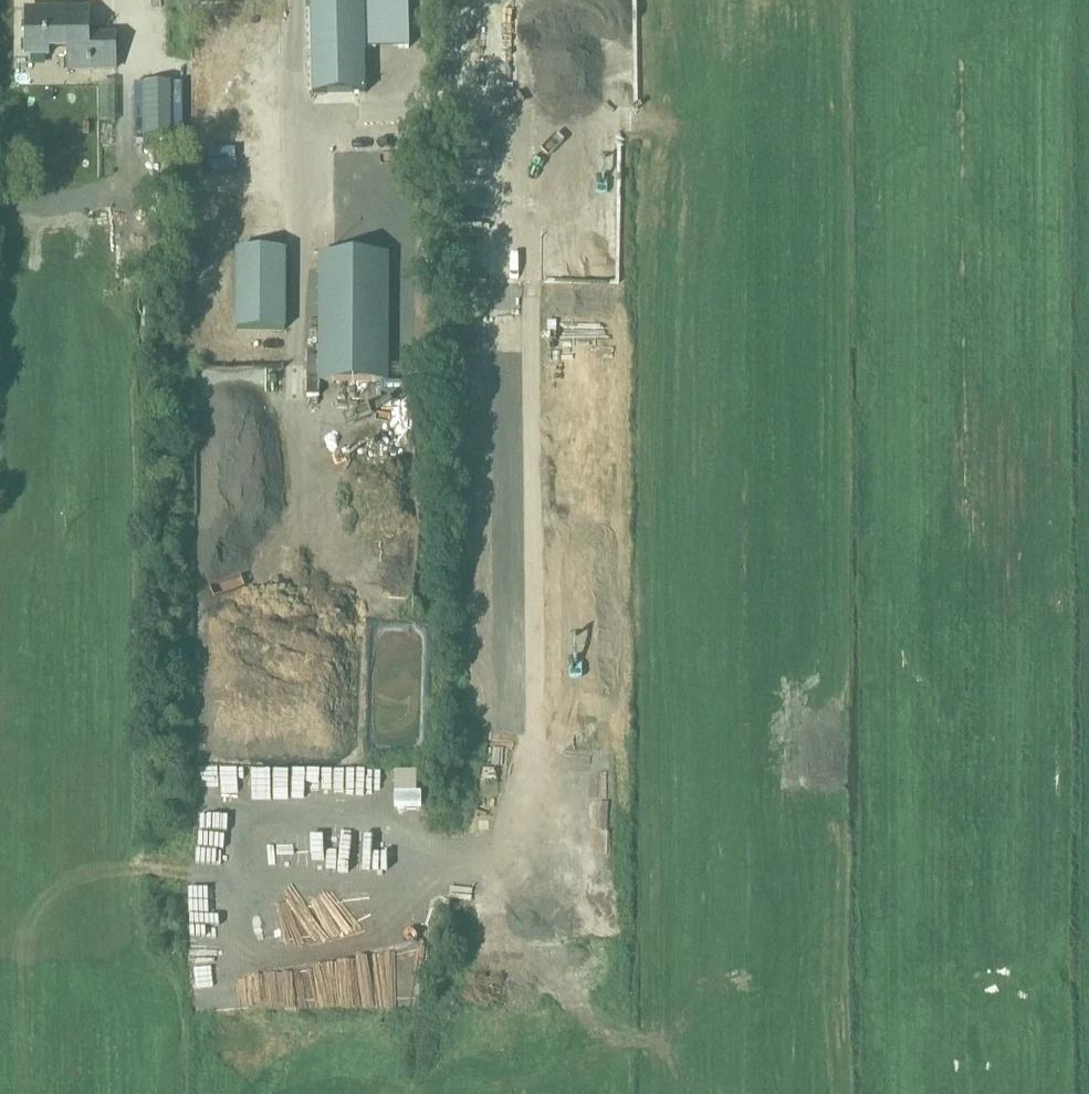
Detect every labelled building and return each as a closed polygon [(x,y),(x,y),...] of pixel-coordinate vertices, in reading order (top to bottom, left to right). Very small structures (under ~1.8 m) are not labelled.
[(311,54),(312,95),(315,95),(365,93),(365,60),(364,53),(363,0),(310,0),(311,54)] [(69,70),(116,70),(116,37),(89,37),(89,10),(27,11),(27,57),(49,57),(49,43),(69,43),(69,70)] [(149,77),(147,124),(173,124),(174,78),(149,77)] [(236,254),(235,333),(284,333),(284,255),(236,254)] [(386,382),(387,257),(322,257),(321,381),(386,382)]
